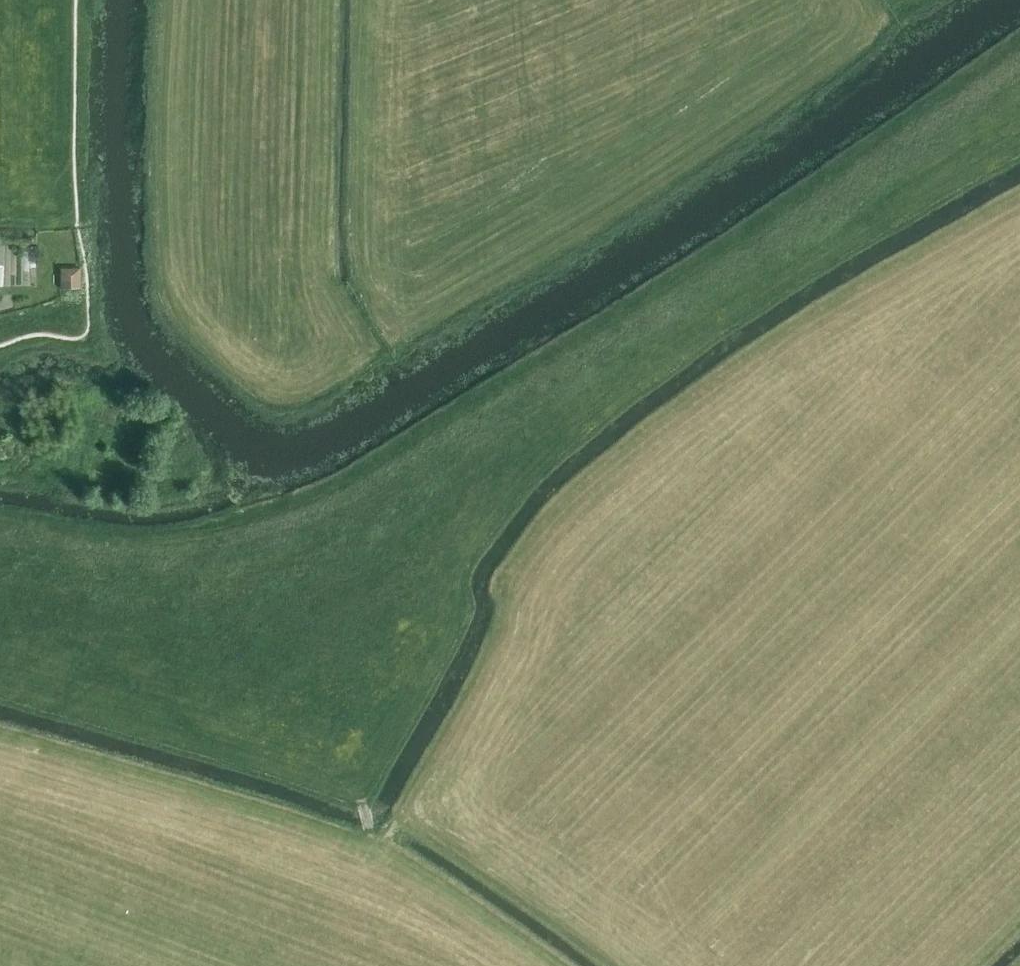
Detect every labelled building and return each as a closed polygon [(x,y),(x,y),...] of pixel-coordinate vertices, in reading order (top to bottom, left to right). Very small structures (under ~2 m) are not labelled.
[(61,289),(79,288),(79,269),(61,269),(61,289)]
